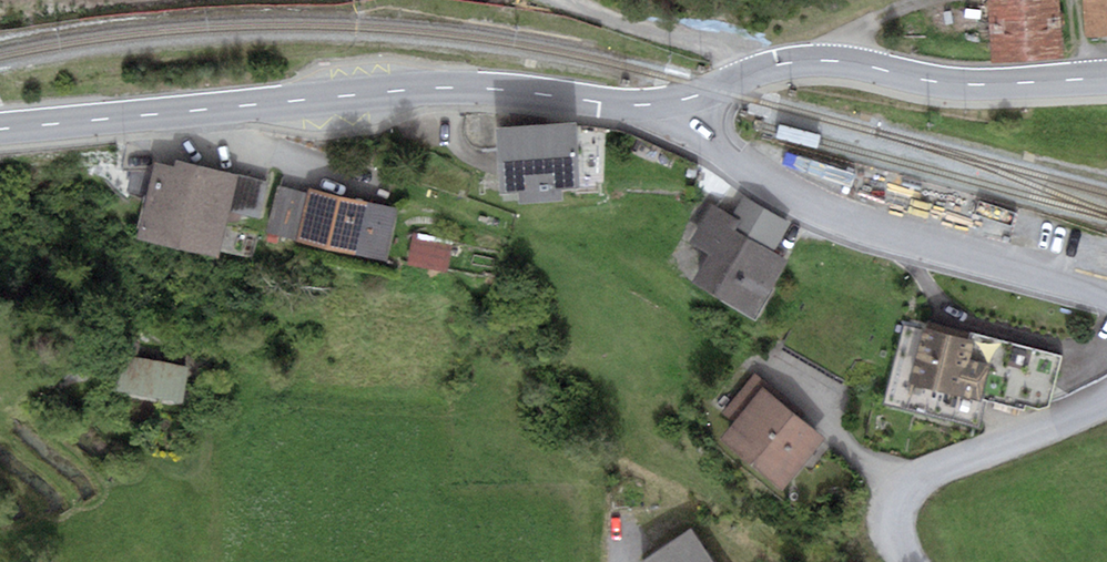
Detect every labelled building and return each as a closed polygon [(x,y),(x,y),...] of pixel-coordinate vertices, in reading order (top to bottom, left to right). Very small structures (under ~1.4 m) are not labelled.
[(1056,0),(989,0),(992,61),(1060,57),(1056,0)] [(1088,34),(1106,33),(1106,0),(1086,0),(1088,34)] [(580,186),(576,121),(495,126),(500,191),(519,189),(520,202),(564,199),(563,187),(580,186)] [(175,167),(155,162),(136,237),(219,257),(231,210),(239,174),(176,159),(175,167)] [(266,181),(239,174),(231,210),(258,216),(266,181)] [(296,241),(307,193),(277,187),(266,235),(296,241)] [(307,193),(296,241),(386,261),(397,209),(307,189),(307,193)] [(747,199),(737,217),(732,226),(774,251),(790,223),(747,199)] [(737,217),(713,203),(690,241),(711,254),(695,281),(754,315),(787,259),(774,251),(732,226),(737,217)] [(414,232),(407,264),(448,272),(454,241),(414,232)] [(972,338),(904,322),(884,404),(980,428),(986,402),(980,400),(981,399),(989,363),(970,359),(975,339),(972,338)] [(1062,355),(973,333),(972,338),(975,339),(970,359),(989,363),(981,399),(1025,410),(1027,407),(1040,410),(1050,406),(1062,355)] [(187,373),(125,356),(117,388),(179,404),(187,373)] [(778,391),(755,372),(721,412),(733,422),(720,437),(784,491),(826,440),(774,396),(778,391)] [(690,532),(647,561),(711,561),(690,532)]
